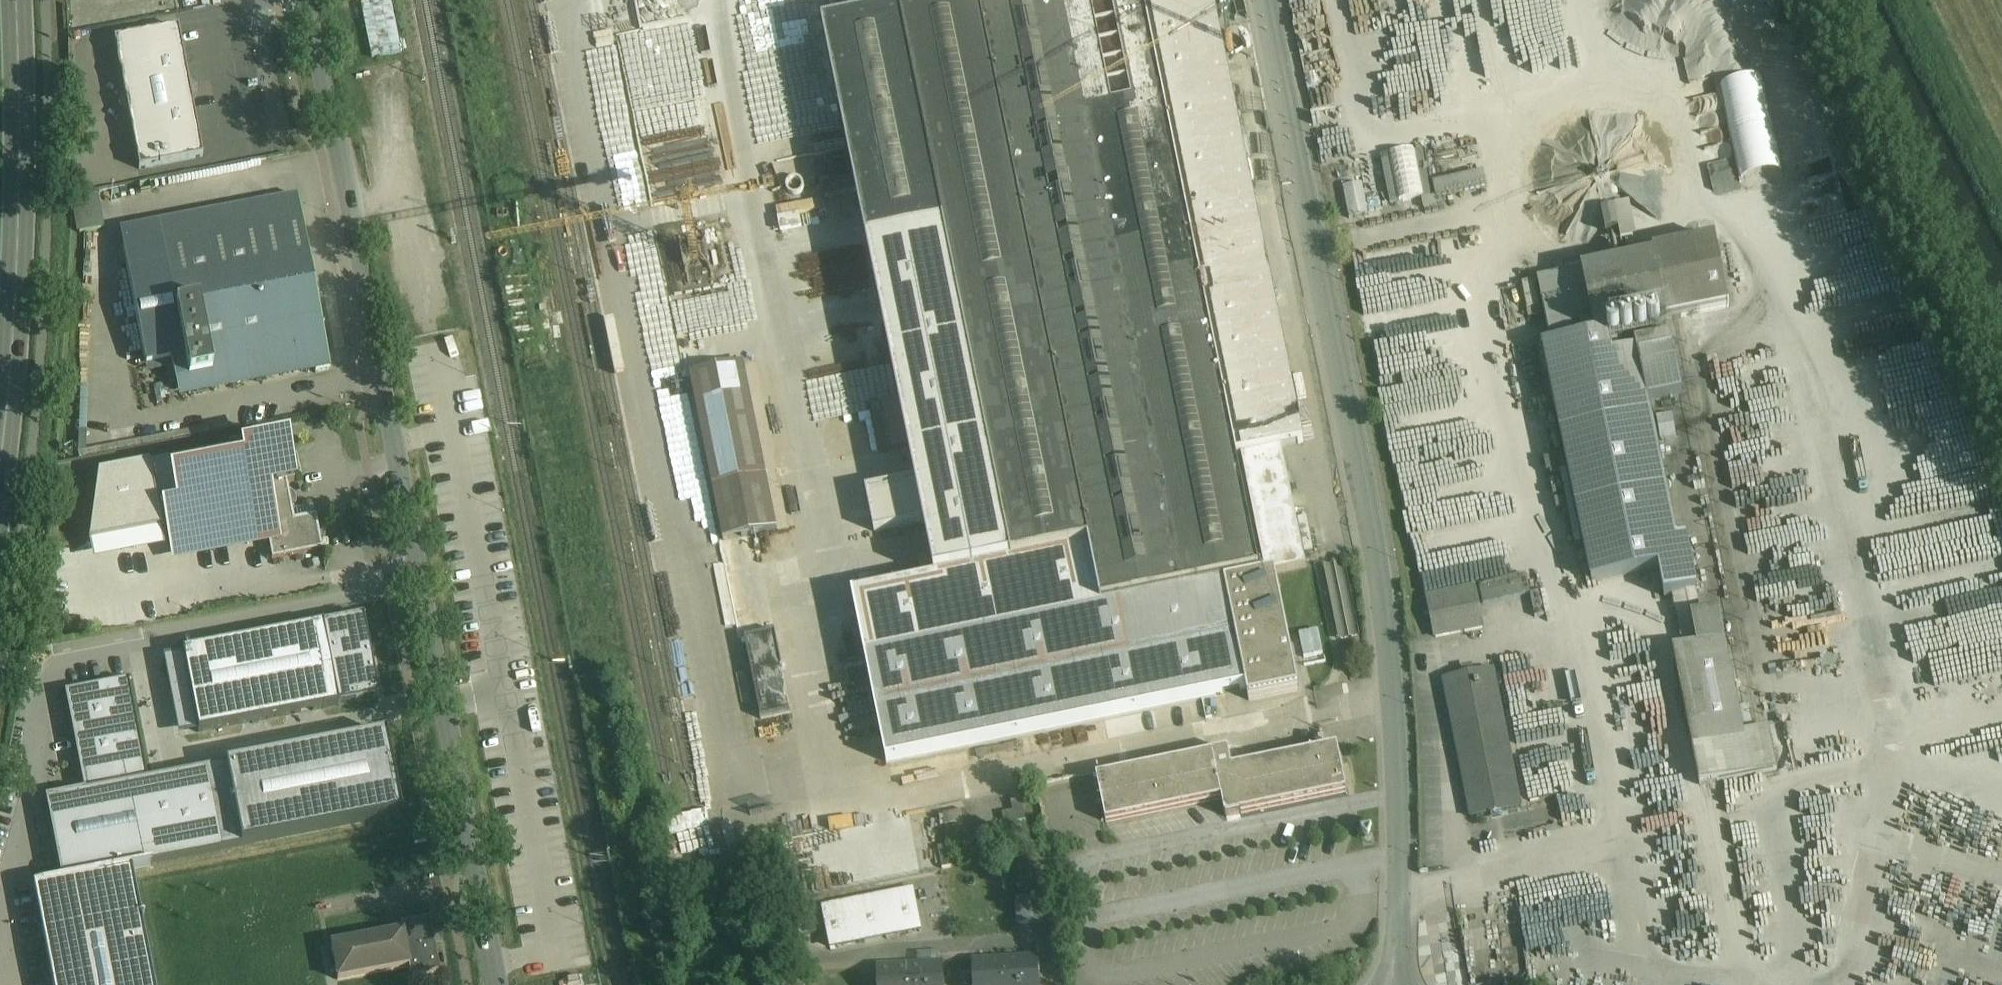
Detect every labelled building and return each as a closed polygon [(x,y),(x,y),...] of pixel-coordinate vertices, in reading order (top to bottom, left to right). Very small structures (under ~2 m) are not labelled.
[(366,1),(371,56),(404,53),(399,0),(379,0),(366,1)] [(1144,0),(979,0),(1091,547),(1013,562),(939,578),(855,595),(888,762),(1248,688),(1250,700),(1301,690),(1277,574),(1262,577),(1261,575),(1257,555),(1144,0)] [(888,16),(888,17),(902,14),(919,10),(917,0),(885,0),(888,16)] [(902,14),(900,15),(901,17),(902,16),(946,233),(1013,562),(1091,547),(979,0),(969,0),(919,10),(902,14)] [(919,10),(962,1),(962,0),(917,0),(919,10)] [(1215,0),(1144,0),(1238,457),(1244,455),(1283,447),(1305,443),(1274,289),(1245,295),(1237,253),(1233,234),(1261,228),(1215,0)] [(888,16),(825,29),(870,248),(946,233),(902,16),(901,17),(900,15),(902,14),(888,17),(888,16)] [(178,28),(114,41),(139,170),(203,158),(178,28)] [(1728,86),(1743,181),(1788,174),(1774,79),(1728,86)] [(1392,204),(1494,192),(1489,151),(1456,155),(1459,179),(1437,182),(1433,148),(1387,154),(1392,204)] [(1838,154),(1809,161),(1817,195),(1808,197),(1813,219),(1851,210),(1838,154)] [(1614,264),(1539,280),(1552,344),(1656,323),(1669,321),(1656,256),(1655,256),(1624,262),(1609,187),(1611,181),(1608,175),(1601,174),(1596,178),(1595,184),(1599,189),(1600,189),(1614,264)] [(1344,188),(1348,217),(1373,214),(1370,185),(1344,188)] [(299,213),(163,240),(185,355),(172,358),(176,380),(305,355),(307,364),(314,362),(316,371),(330,368),(297,195),(296,195),(299,213)] [(1261,228),(1233,234),(1237,253),(1265,248),(1261,228)] [(946,233),(870,248),(939,578),(1013,562),(946,233)] [(1717,240),(1654,253),(1655,256),(1656,256),(1669,321),(1730,308),(1717,240)] [(1265,248),(1237,253),(1245,295),(1274,289),(1265,248)] [(1660,340),(1656,323),(1633,328),(1648,401),(1684,394),(1672,338),(1660,340)] [(1552,344),(1544,346),(1564,441),(1653,423),(1648,401),(1633,328),(1552,344)] [(779,529),(745,363),(691,374),(725,540),(767,531),(779,529)] [(763,395),(752,397),(757,417),(767,415),(763,395)] [(1653,423),(1564,441),(1593,582),(1660,568),(1682,564),(1677,539),(1653,423)] [(254,438),(241,441),(243,451),(256,448),(254,438)] [(256,448),(243,451),(246,466),(239,467),(238,463),(172,476),(178,506),(167,509),(171,526),(187,523),(191,542),(266,528),(272,560),(322,550),(316,516),(294,520),(292,509),(295,505),(293,496),(289,493),(287,481),(295,480),(288,442),(256,448)] [(1283,447),(1244,455),(1244,456),(1243,456),(1263,554),(1257,555),(1261,575),(1267,574),(1267,575),(1308,567),(1283,447)] [(779,529),(767,531),(770,544),(794,539),(791,527),(779,529)] [(748,536),(725,540),(727,552),(750,547),(748,536)] [(1682,564),(1660,568),(1666,598),(1698,591),(1687,537),(1677,539),(1682,564)] [(1352,561),(1329,566),(1345,640),(1368,635),(1352,561)] [(752,567),(731,571),(733,582),(754,578),(752,567)] [(1476,588),(1428,598),(1436,637),(1484,628),(1476,588)] [(1720,612),(1692,617),(1698,645),(1673,650),(1680,686),(1676,687),(1681,713),(1686,711),(1694,751),(1746,741),(1744,733),(1720,612)] [(363,617),(161,656),(179,735),(379,698),(363,617)] [(776,631),(745,637),(762,718),(792,712),(776,631)] [(1494,670),(1445,680),(1473,818),(1522,808),(1494,670)] [(128,680),(66,692),(86,793),(148,782),(128,680)] [(1746,741),(1694,751),(1701,786),(1778,771),(1769,729),(1744,733),(1746,741)] [(86,793),(47,801),(62,881),(151,864),(402,817),(387,737),(148,782),(86,793)] [(1339,747),(1234,768),(1230,750),(1098,778),(1107,823),(1223,799),(1227,817),(1348,792),(1339,747)] [(1023,800),(1012,802),(1014,812),(1016,823),(1027,821),(1023,800)] [(966,811),(944,815),(946,827),(969,822),(966,811)] [(1014,812),(1003,814),(1005,824),(1007,834),(1018,832),(1016,823),(1014,812)] [(969,822),(946,827),(948,839),(971,834),(969,822)] [(950,846),(939,848),(943,869),(954,867),(950,846)] [(939,848),(928,850),(932,871),(943,869),(939,848)] [(928,850),(917,852),(921,873),(932,871),(928,850)] [(62,881),(62,882),(33,887),(52,984),(154,984),(131,870),(151,866),(151,864),(62,881)] [(914,889),(822,907),(830,947),(922,929),(915,892),(914,889)] [(1060,896),(1046,897),(1048,923),(1062,922),(1060,896)] [(809,898),(796,901),(803,936),(816,933),(809,898)] [(1032,898),(1017,900),(1018,925),(1033,924),(1032,898)] [(430,918),(401,924),(402,932),(403,932),(410,966),(409,967),(411,977),(440,971),(430,918)] [(402,932),(331,946),(337,980),(409,967),(410,966),(403,932),(402,932)] [(974,962),(976,984),(1041,984),(1040,958),(974,962)] [(879,967),(880,984),(945,984),(944,964),(879,967)]
